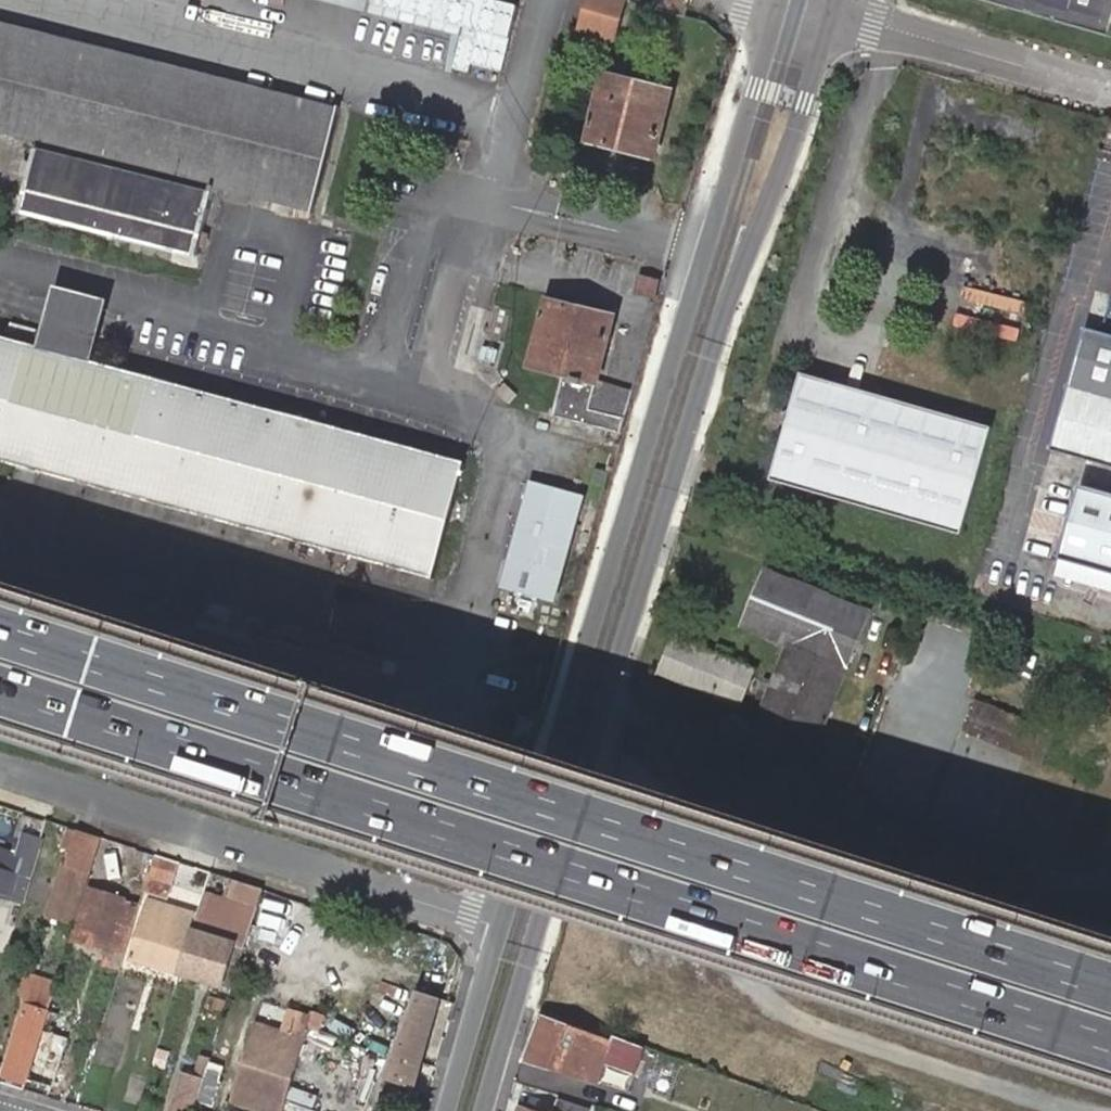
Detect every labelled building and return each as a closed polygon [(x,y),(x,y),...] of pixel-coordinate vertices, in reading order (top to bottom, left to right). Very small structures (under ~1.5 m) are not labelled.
[(620,46),(632,0),(588,0),(578,35),(620,46)] [(1108,38),(1110,29),(1110,0),(975,0),(1108,38)] [(20,213),(197,257),(215,186),(222,188),(313,211),(339,108),(0,23),(0,133),(37,142),(20,213)] [(605,74),(587,142),(655,159),(673,91),(605,74)] [(641,277),(637,292),(656,296),(659,282),(641,277)] [(51,308),(41,348),(70,355),(93,362),(104,322),(110,299),(58,285),(51,308)] [(625,418),(633,390),(599,382),(617,315),(548,297),(529,368),(563,377),(553,415),(586,423),(620,433),(625,418)] [(1087,333),(1055,450),(1110,465),(1110,340),(1087,333)] [(435,578),(451,517),(456,502),(465,463),(320,423),(304,419),(93,362),(70,355),(46,350),(0,337),(0,460),(435,578)] [(801,374),(770,481),(961,536),(991,428),(801,374)] [(606,486),(609,474),(596,470),(593,482),(606,486)] [(585,497),(528,481),(498,589),(555,605),(585,497)] [(1081,482),(1059,560),(1110,575),(1110,491),(1081,482)] [(759,720),(751,740),(808,763),(869,611),(765,571),(743,626),(789,645),(773,684),(765,680),(758,696),(767,699),(759,720)] [(675,639),(660,675),(740,708),(755,671),(729,661),(675,639)] [(63,897),(57,918),(73,923),(80,901),(88,873),(93,860),(99,837),(84,833),(77,855),(72,868),(64,895),(63,897)] [(22,902),(41,840),(27,836),(26,841),(27,841),(22,856),(0,850),(0,896),(22,902)] [(150,872),(149,876),(144,892),(166,899),(171,884),(178,863),(156,856),(150,872)] [(120,968),(130,938),(140,906),(144,892),(149,876),(125,868),(118,893),(124,895),(122,899),(116,897),(108,895),(114,877),(97,871),(90,890),(73,941),(110,953),(106,964),(120,968)] [(224,897),(205,891),(204,895),(197,918),(193,932),(180,974),(223,987),(224,984),(232,987),(248,933),(251,925),(235,921),(229,942),(219,940),(228,912),(220,909),(224,897)] [(57,895),(52,916),(57,918),(63,897),(57,895)] [(131,958),(180,974),(193,932),(197,918),(175,911),(147,902),(131,958)] [(4,1076),(26,1083),(27,1080),(42,1030),(55,990),(59,974),(30,965),(25,981),(32,983),(4,1076)] [(110,968),(107,975),(116,978),(118,970),(110,968)] [(383,1076),(414,1088),(439,998),(418,989),(383,1076)] [(224,1001),(217,998),(215,1006),(222,1008),(224,1001)] [(330,1012),(325,1025),(368,1041),(373,1028),(330,1012)] [(551,1068),(599,1082),(614,1045),(540,1018),(525,1060),(551,1068)] [(254,1028),(231,1105),(253,1110),(284,1110),(304,1044),(254,1028)] [(42,1030),(27,1080),(53,1088),(68,1038),(42,1030)] [(610,1071),(628,1075),(636,1047),(617,1042),(610,1071)] [(171,1110),(193,1110),(202,1079),(182,1073),(171,1110)] [(203,1079),(198,1103),(214,1107),(219,1083),(203,1079)] [(589,1110),(557,1100),(553,1110),(589,1110)]
